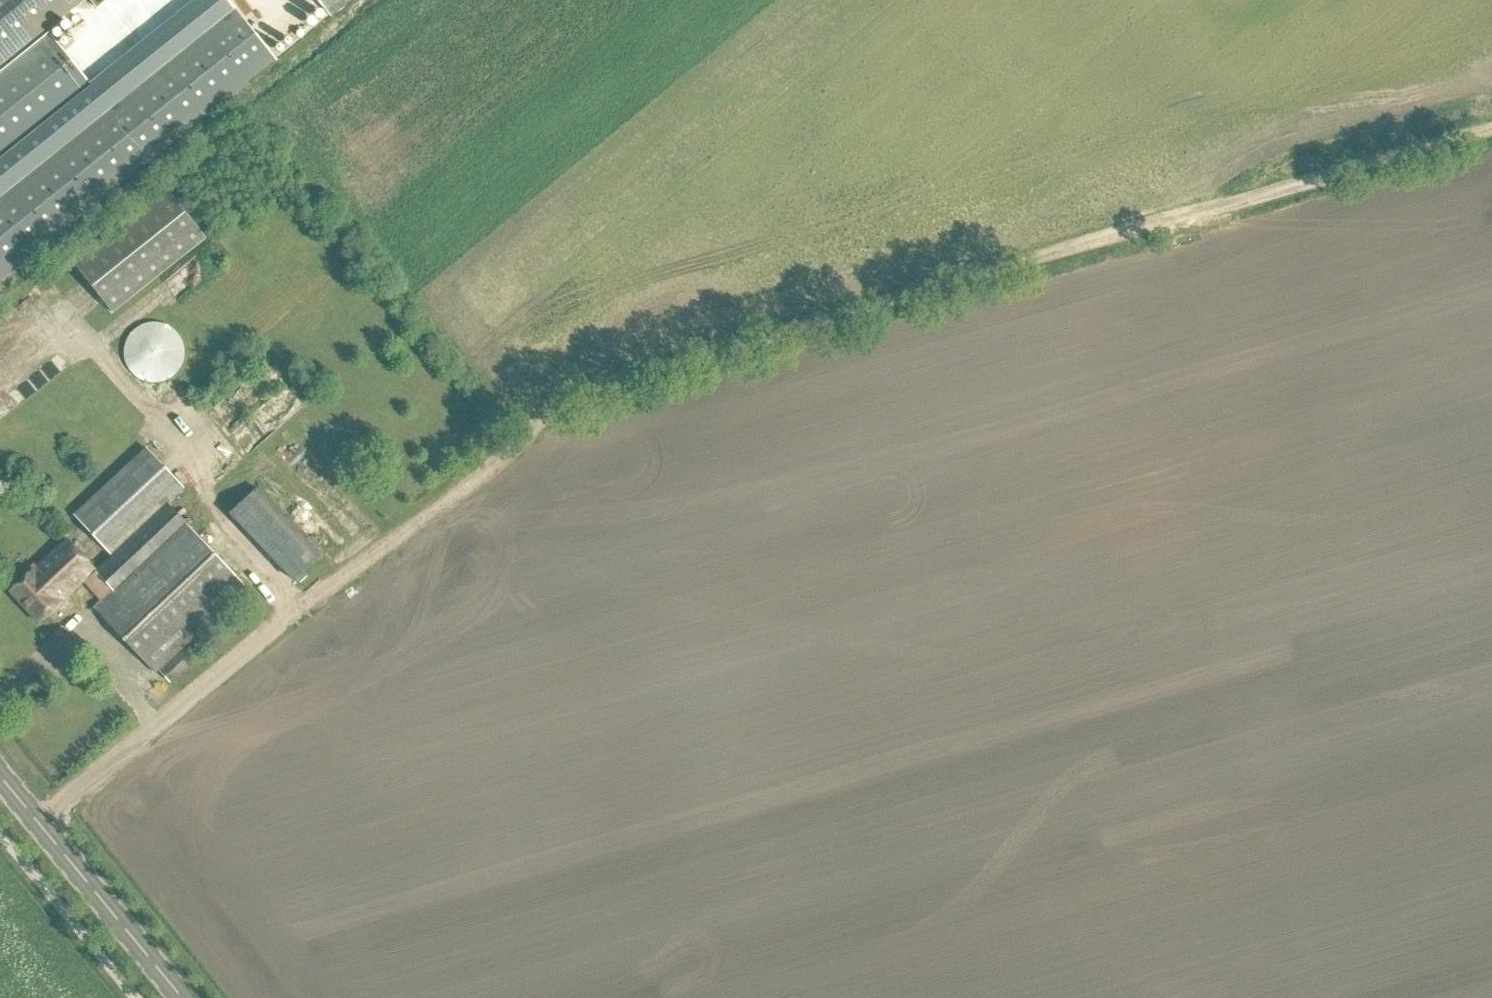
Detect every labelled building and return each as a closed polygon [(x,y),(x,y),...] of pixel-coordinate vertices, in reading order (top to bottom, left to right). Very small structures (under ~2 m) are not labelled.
[(92,87),(0,161),(0,198),(235,9),(227,0),(197,0),(92,87)] [(82,0),(0,0),(0,66),(82,0)] [(330,18),(352,0),(315,0),(330,18)] [(275,60),(235,9),(0,198),(0,280),(275,60)] [(48,37),(0,75),(0,161),(92,87),(50,35),(48,37)] [(113,313),(207,238),(166,188),(73,262),(113,313)] [(181,359),(181,346),(175,335),(164,327),(151,324),(138,328),(129,336),(123,348),(124,362),(130,373),(141,381),(154,383),(166,380),(176,371),(181,359)] [(111,555),(95,569),(68,539),(38,567),(35,565),(31,568),(34,571),(13,590),(13,594),(30,613),(35,609),(43,618),(94,570),(112,590),(93,607),(156,674),(247,588),(186,523),(168,504),(184,489),(146,448),(73,515),(111,555)] [(258,489),(229,514),(293,582),(321,556),(258,489)] [(178,655),(160,672),(171,684),(189,666),(178,655)]
